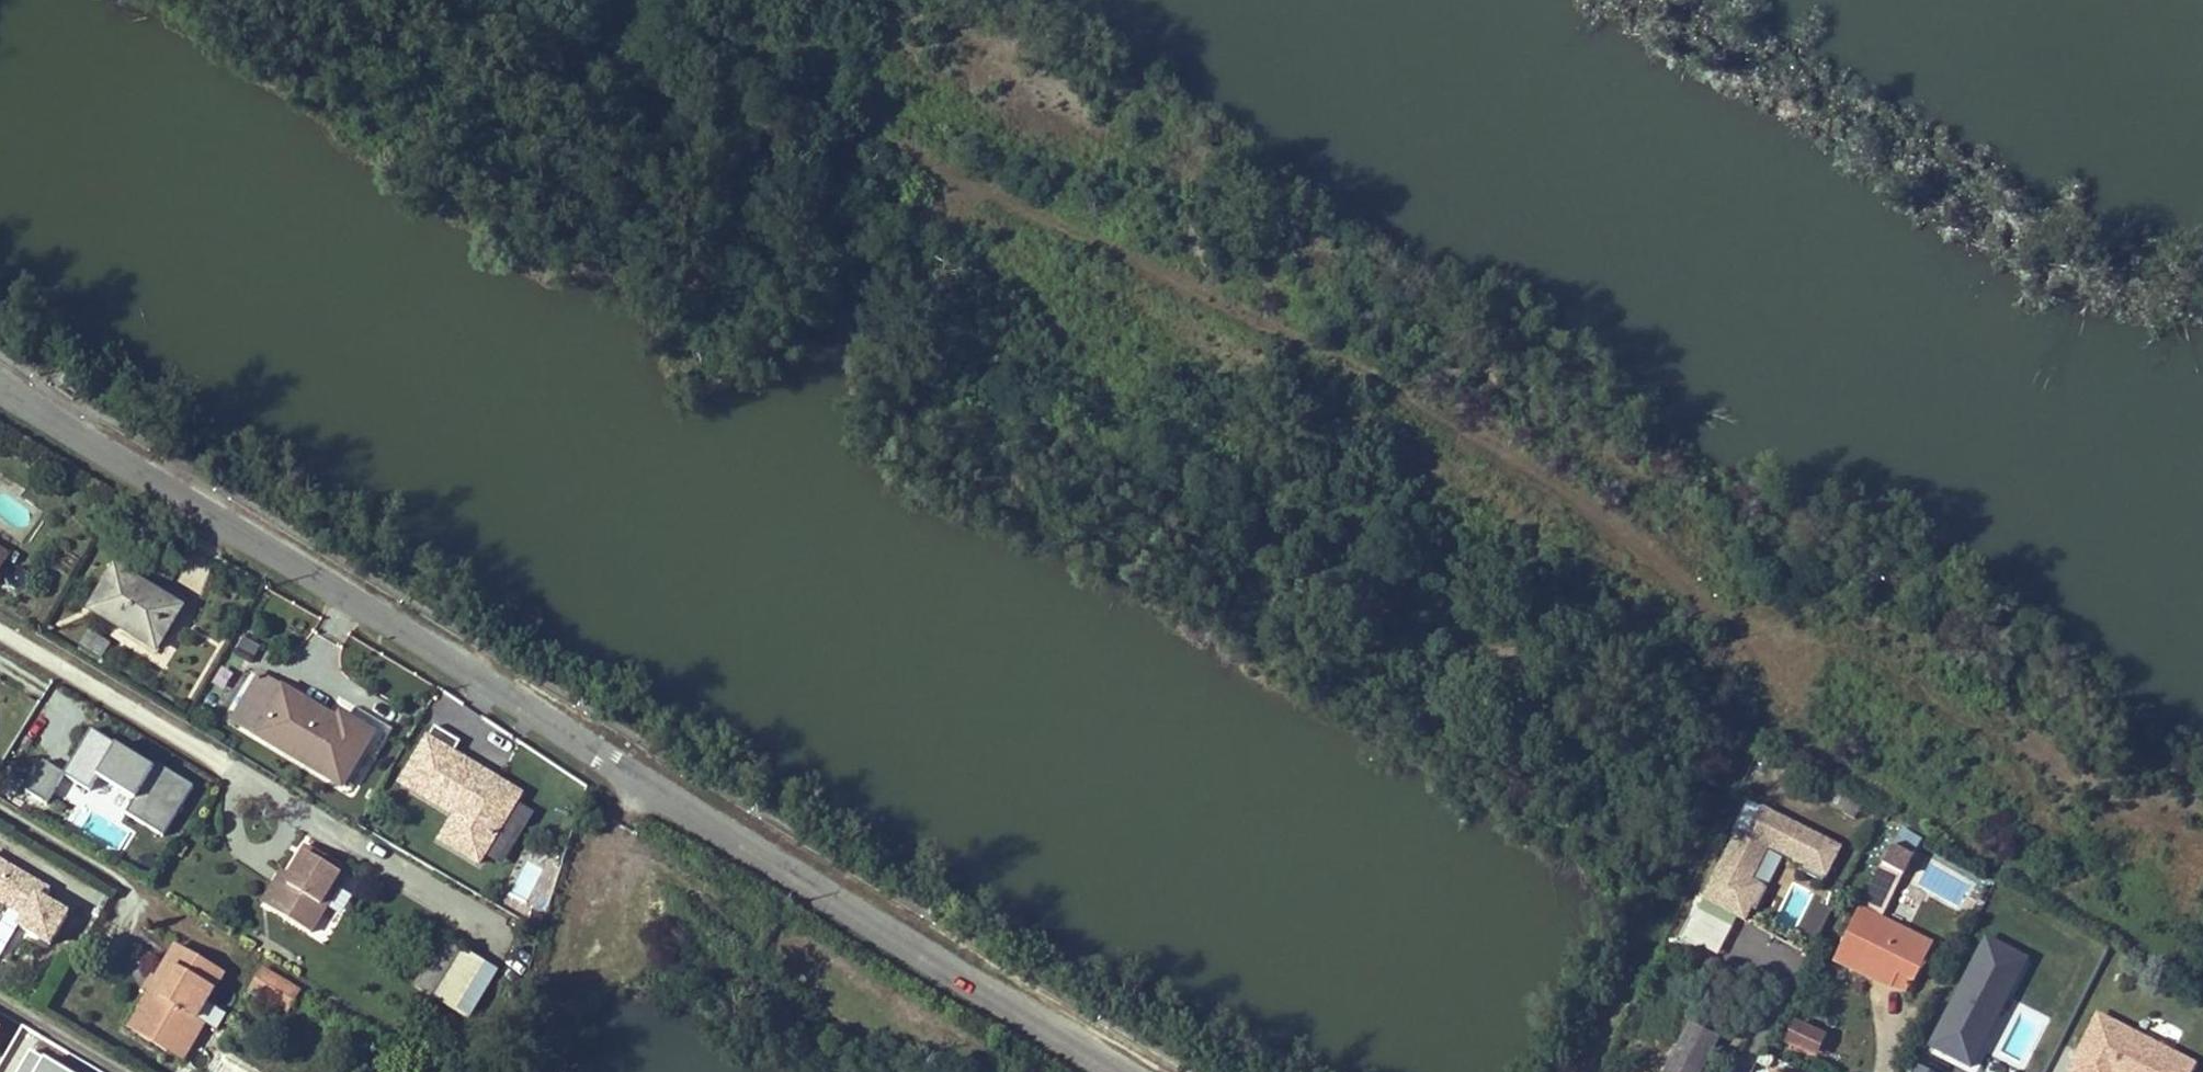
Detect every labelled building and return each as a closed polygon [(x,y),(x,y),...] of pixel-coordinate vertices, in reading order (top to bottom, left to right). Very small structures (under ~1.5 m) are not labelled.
[(183,610),(116,570),(93,609),(159,648),(183,610)] [(79,644),(101,656),(110,640),(87,628),(79,644)] [(248,662),(259,645),(242,635),(232,652),(248,662)] [(263,678),(235,722),(339,788),(373,734),(341,714),(336,723),(263,678)] [(58,784),(160,840),(193,782),(90,726),(58,784)] [(461,742),(435,726),(413,763),(418,766),(407,786),(455,815),(440,840),(479,863),(484,855),(516,803),(521,795),(496,780),(491,789),(477,781),(482,771),(454,754),(461,742)] [(47,801),(64,771),(42,759),(25,789),(47,801)] [(482,771),(477,781),(491,789),(496,780),(482,771)] [(1825,780),(1816,792),(1858,821),(1866,809),(1825,780)] [(1827,877),(1843,840),(1747,797),(1701,897),(1749,919),(1766,882),(1754,876),(1766,849),(1827,877)] [(516,803),(484,855),(502,866),(534,814),(516,803)] [(1897,856),(1917,866),(1928,847),(1907,837),(1897,856)] [(292,880),(276,911),(312,931),(344,870),(308,851),(292,880)] [(52,940),(74,900),(0,859),(0,911),(52,940)] [(511,894),(527,900),(541,867),(525,861),(511,894)] [(1899,976),(1914,984),(1934,948),(1886,920),(1907,877),(1887,867),(1865,908),(1837,965),(1867,980),(1870,974),(1894,985),(1899,976)] [(262,904),(276,911),(292,880),(279,873),(262,904)] [(1813,896),(1799,932),(1817,939),(1831,904),(1813,896)] [(1977,1068),(2029,953),(1982,931),(1929,1046),(1977,1068)] [(11,940),(0,934),(0,957),(11,940)] [(481,961),(443,938),(416,985),(453,1008),(481,961)] [(226,971),(180,945),(130,1030),(171,1054),(178,1042),(193,1051),(207,1026),(219,1032),(229,1015),(207,1002),(226,971)] [(272,1000),(283,981),(266,972),(255,991),(272,1000)] [(1890,992),(1894,985),(1870,974),(1867,980),(1890,992)] [(1909,993),(1914,984),(1899,976),(1894,985),(1909,993)] [(299,989),(283,981),(272,1000),(289,1009),(299,989)] [(2198,1057),(2095,1009),(2065,1071),(2191,1071),(2198,1057)] [(1720,1037),(1692,1023),(1669,1070),(1672,1071),(1702,1071),(1720,1037)] [(1829,1041),(1803,1027),(1793,1045),(1819,1059),(1829,1041)] [(186,1063),(193,1051),(178,1042),(171,1054),(186,1063)] [(1914,1071),(1943,1071),(1917,1063),(1914,1071)]
